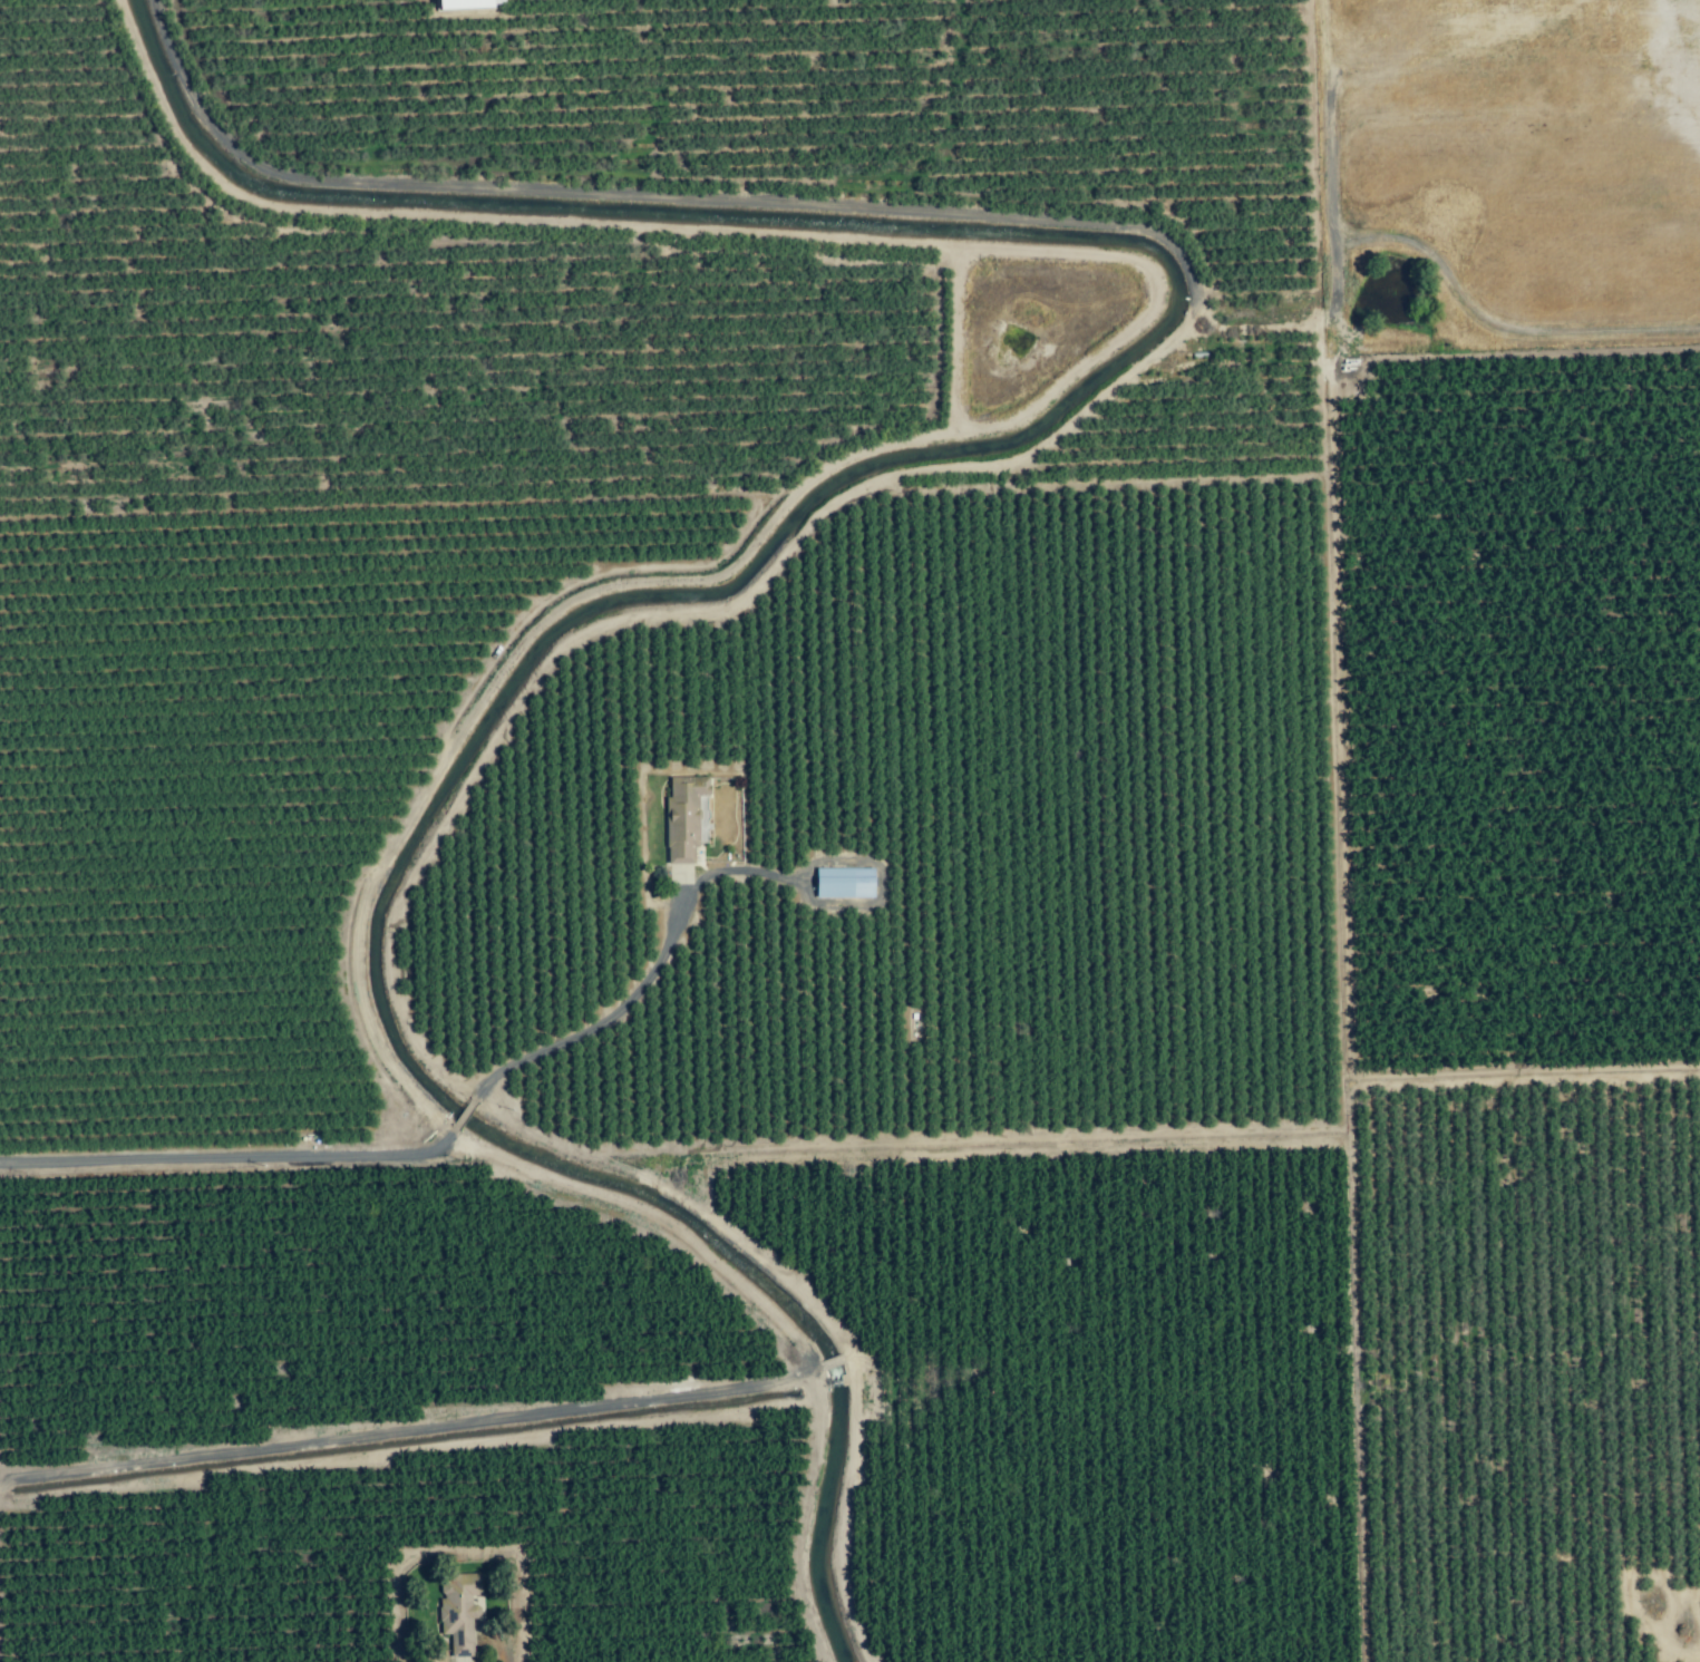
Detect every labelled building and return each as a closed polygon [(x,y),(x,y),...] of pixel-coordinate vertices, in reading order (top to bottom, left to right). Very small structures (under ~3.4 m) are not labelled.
[(668,864),(699,864),(698,796),(710,796),(710,777),(668,777),(668,864)] [(874,868),(817,868),(817,898),(874,898),(874,868)] [(441,1635),(452,1635),(452,1656),(475,1656),(475,1598),(482,1598),(482,1573),(441,1573),(441,1635)]
